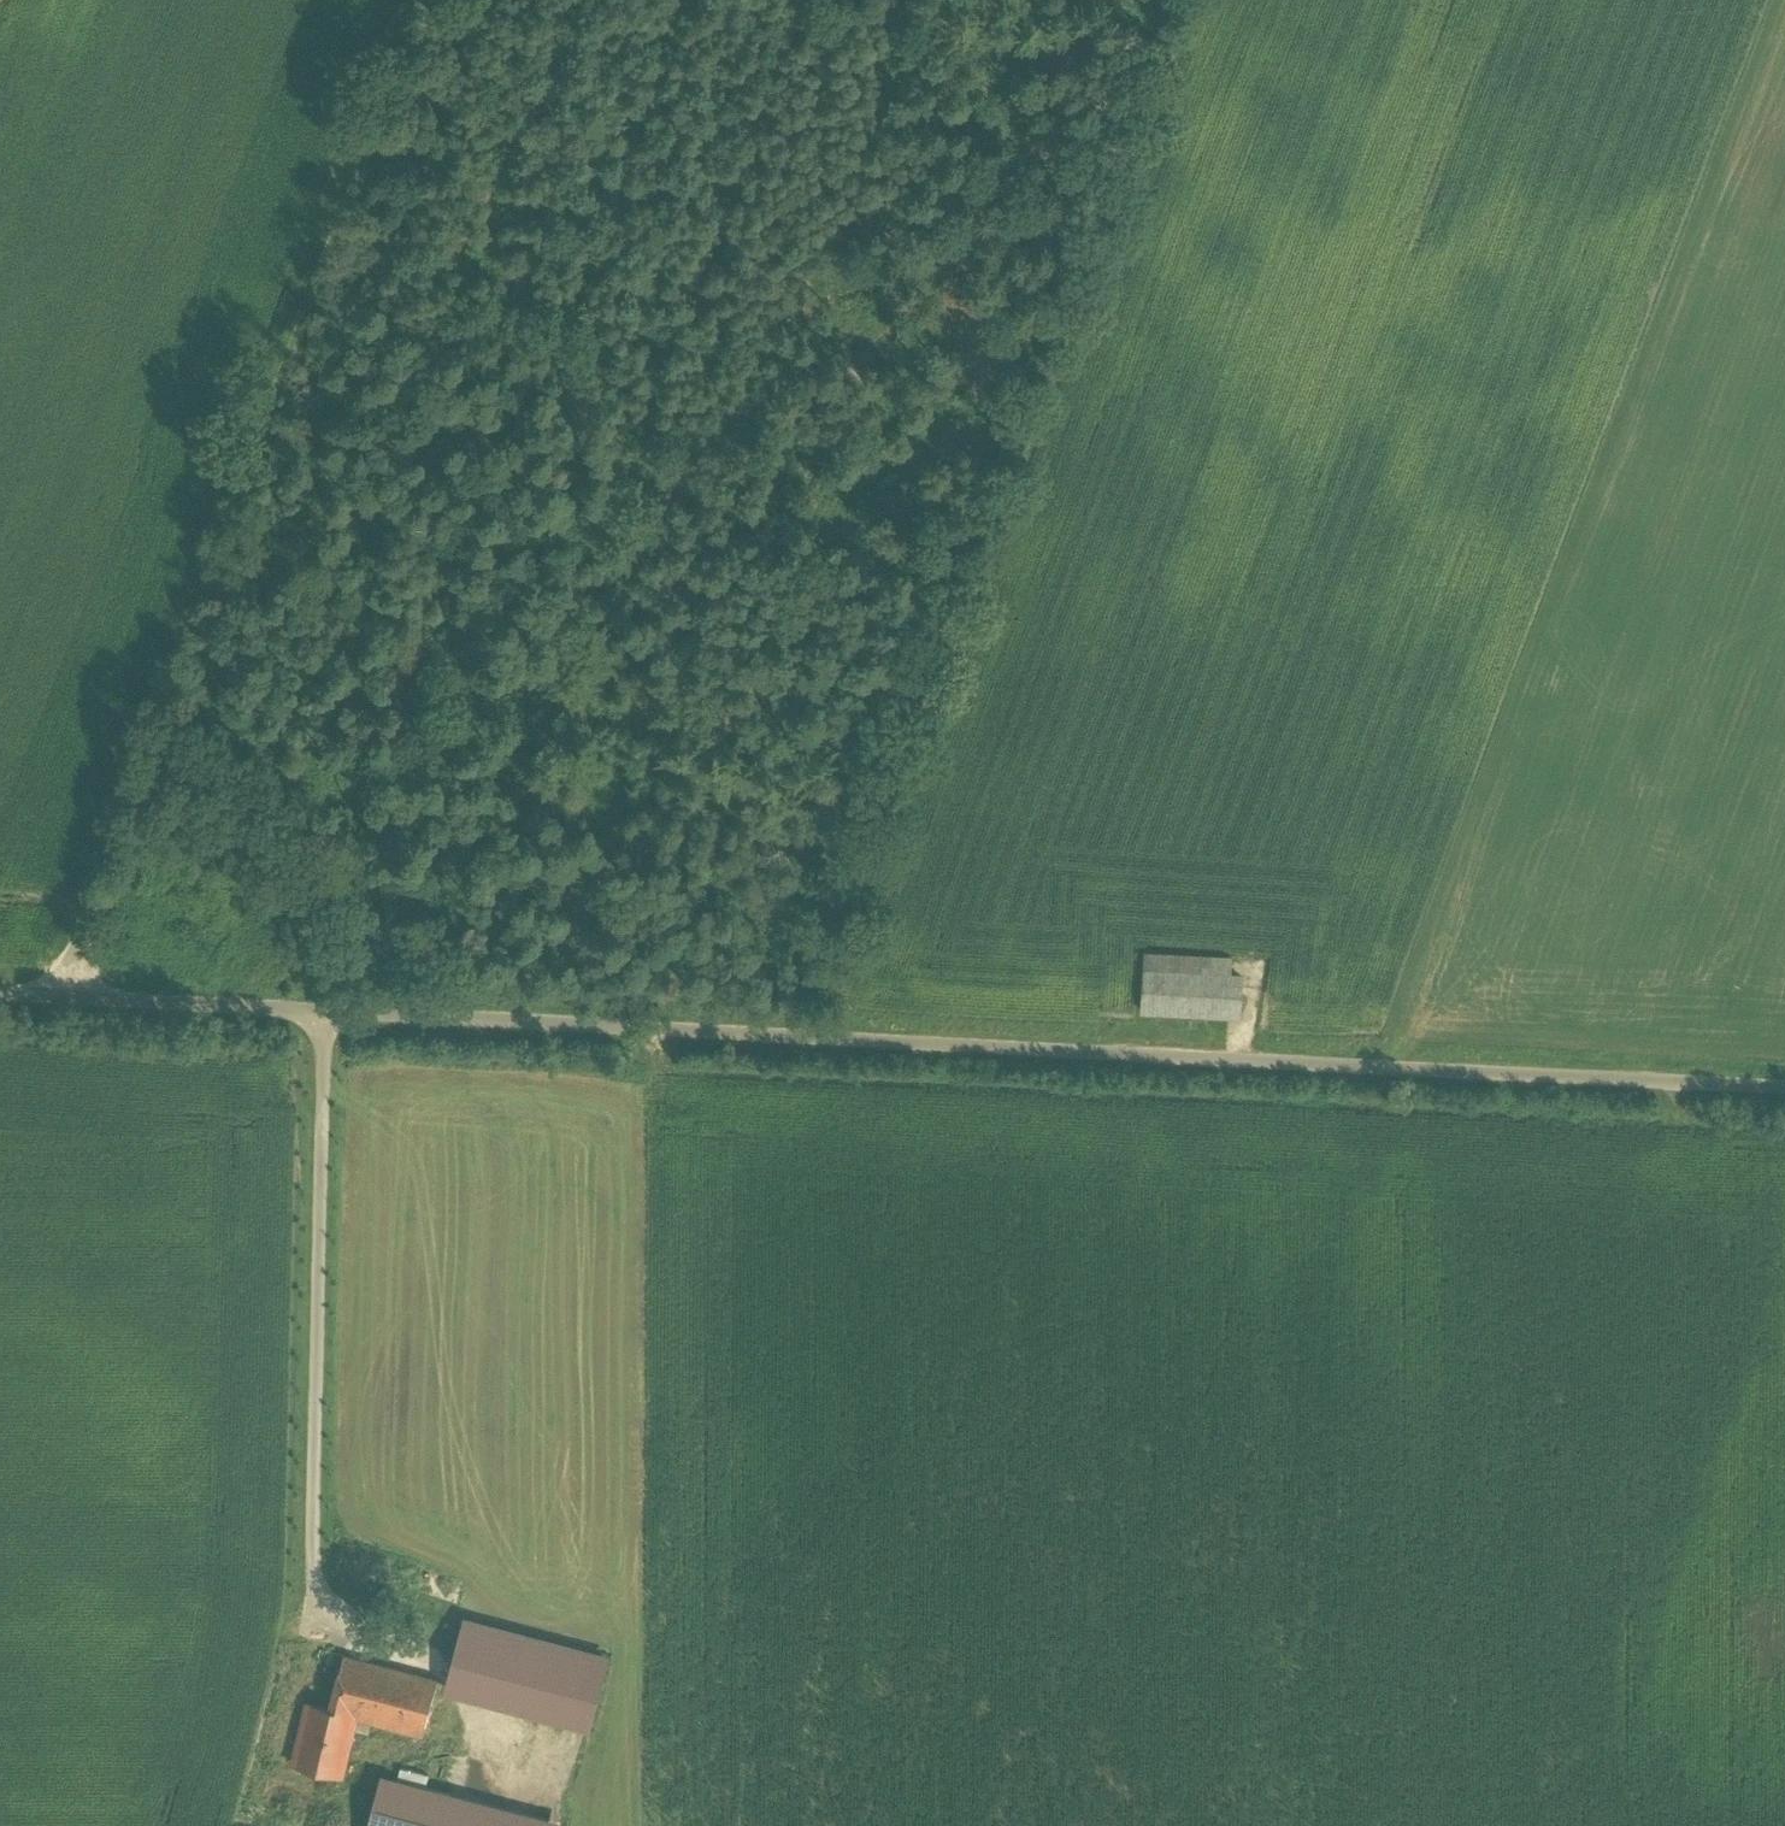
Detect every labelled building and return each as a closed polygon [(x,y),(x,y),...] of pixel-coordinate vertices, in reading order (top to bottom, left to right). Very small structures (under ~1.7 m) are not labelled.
[(1143,973),(1141,1012),(1241,1017),(1243,979),(1143,973)] [(347,1655),(336,1695),(358,1701),(353,1716),(373,1721),(373,1722),(425,1735),(440,1680),(347,1655)] [(549,1681),(503,1669),(481,1750),(528,1763),(549,1681)] [(370,1732),(373,1722),(373,1721),(353,1716),(358,1701),(336,1695),(332,1710),(311,1705),(296,1763),(344,1776),(355,1729),(370,1732)] [(481,1756),(423,1741),(412,1786),(469,1801),(481,1756)]
